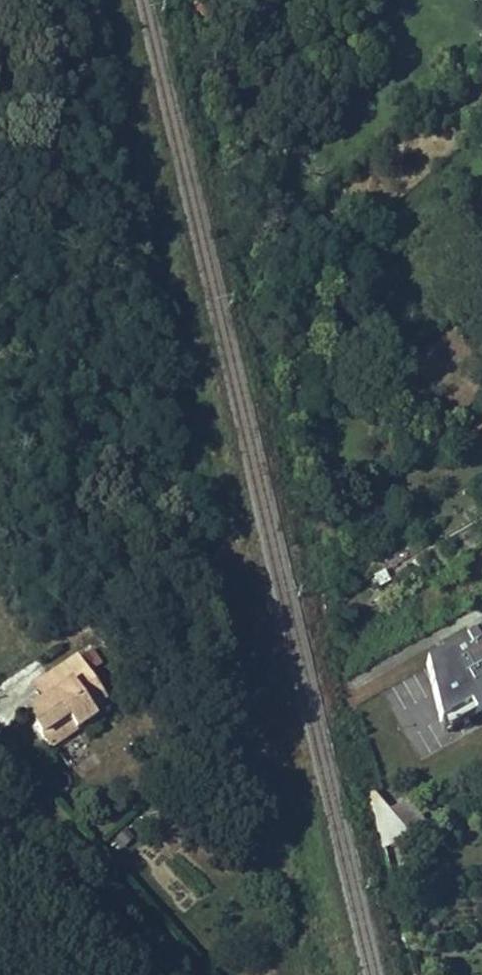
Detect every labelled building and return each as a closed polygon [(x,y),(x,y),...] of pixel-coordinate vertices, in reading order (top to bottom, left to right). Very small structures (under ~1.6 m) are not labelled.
[(426,665),(442,736),(481,713),(481,634),(426,665)] [(105,697),(77,656),(48,676),(57,691),(44,700),(26,712),(40,734),(67,716),(75,729),(94,715),(90,707),(105,697)] [(57,691),(48,676),(34,685),(44,700),(57,691)] [(48,747),(75,729),(67,716),(40,734),(48,747)]
